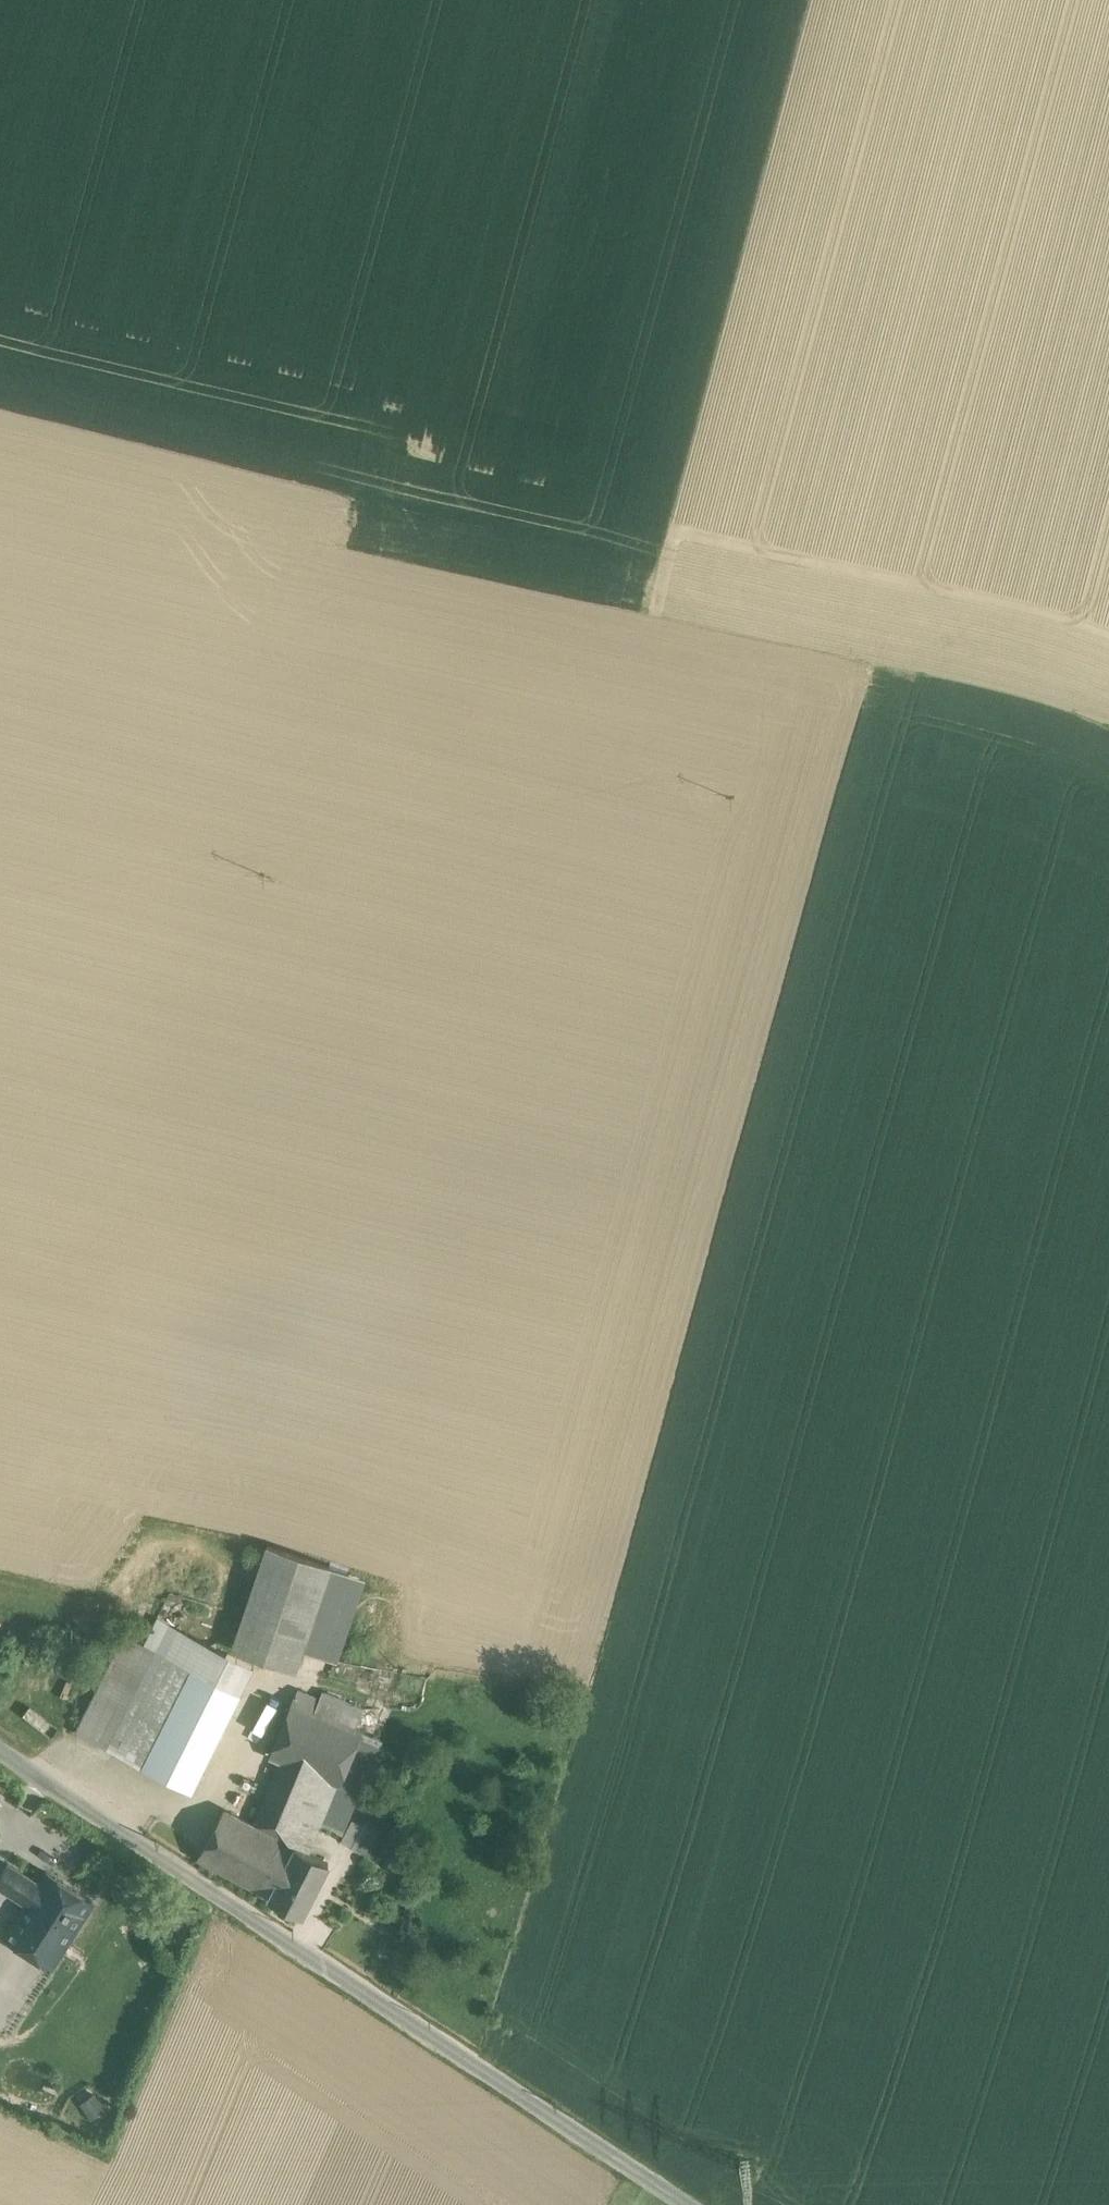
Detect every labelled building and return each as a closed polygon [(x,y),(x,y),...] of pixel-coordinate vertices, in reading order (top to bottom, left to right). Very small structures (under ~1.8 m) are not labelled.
[(268,1545),(233,1648),(295,1669),(302,1649),(330,1566),(268,1545)] [(363,1577),(330,1566),(302,1649),(335,1660),(363,1577)] [(125,1633),(76,1731),(107,1746),(156,1649),(125,1633)] [(240,1691),(156,1649),(107,1746),(191,1788),(240,1691)] [(364,1708),(322,1691),(320,1697),(298,1688),(293,1702),(356,1728),(364,1708)] [(293,1702),(292,1701),(269,1755),(280,1760),(339,1784),(362,1730),(356,1728),(293,1702)] [(339,1784),(280,1760),(255,1824),(284,1840),(294,1845),(295,1843),(303,1847),(310,1833),(315,1835),(320,1823),(341,1833),(380,1738),(362,1730),(339,1784)] [(255,1824),(225,1808),(198,1856),(259,1889),(284,1840),(255,1824)] [(363,1824),(352,1819),(341,1841),(367,1855),(380,1831),(364,1822),(363,1824)] [(284,1840),(259,1889),(269,1894),(268,1896),(302,1913),(329,1861),(303,1847),(295,1843),(294,1845),(284,1840)] [(43,1879),(34,1892),(4,1870),(0,1875),(0,1898),(22,1914),(2,1945),(48,1975),(90,1909),(43,1879)] [(96,2090),(81,2099),(90,2115),(106,2106),(96,2090)]
